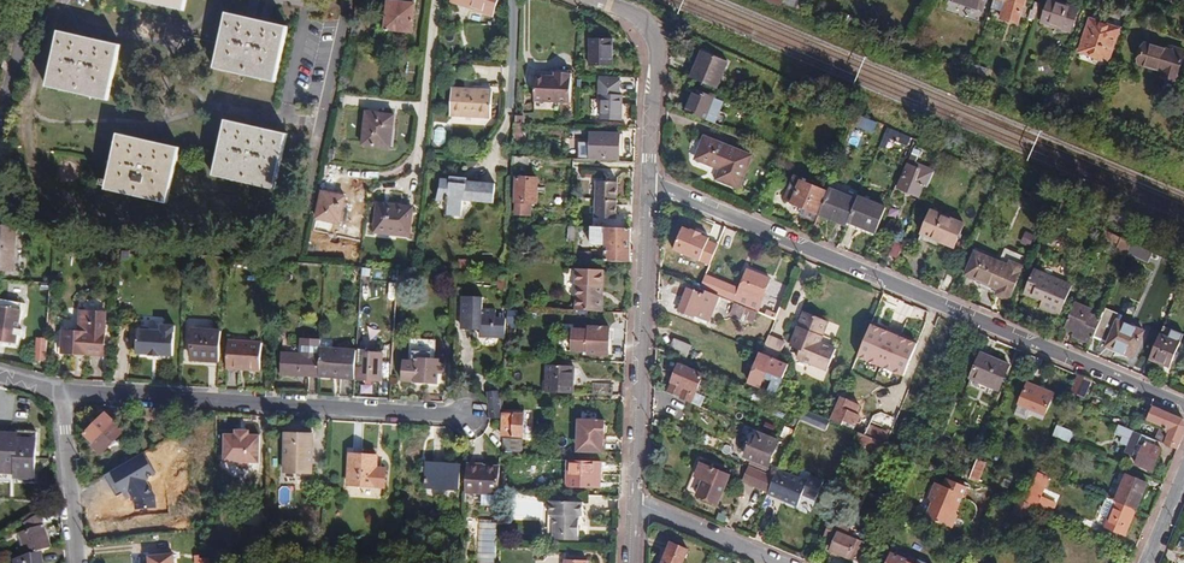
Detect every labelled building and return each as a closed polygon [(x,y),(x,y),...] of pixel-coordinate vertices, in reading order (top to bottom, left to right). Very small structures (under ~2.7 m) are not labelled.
[(186,0),(135,0),(184,11),(186,0)] [(449,2),(493,17),(499,0),(450,0),(449,2)] [(781,6),(802,14),(807,3),(798,0),(783,0),(781,6)] [(948,0),(983,11),(986,0),(948,0)] [(1002,12),(1000,19),(1018,24),(1025,0),(994,0),(991,9),(1002,12)] [(1041,22),(1071,32),(1079,10),(1051,0),(1049,0),(1041,22)] [(385,29),(413,32),(415,5),(389,2),(385,29)] [(1035,20),(1038,12),(1033,10),(1032,10),(1029,18),(1035,20)] [(288,27),(226,13),(214,69),(275,83),(288,27)] [(1092,15),(1079,52),(1108,62),(1121,25),(1092,15)] [(108,101),(121,45),(59,31),(46,87),(108,101)] [(590,66),(612,66),(612,40),(590,39),(590,66)] [(1183,55),(1183,51),(1171,47),(1170,52),(1145,44),(1139,64),(1164,72),(1162,78),(1176,82),(1183,55)] [(702,51),(690,79),(716,90),(728,62),(702,51)] [(440,62),(438,78),(444,79),(446,63),(440,62)] [(973,64),(970,71),(986,77),(988,69),(973,64)] [(555,78),(535,77),(534,101),(571,103),(572,78),(573,73),(555,72),(555,78)] [(491,118),(493,91),(452,88),(450,116),(491,118)] [(685,113),(706,121),(715,97),(695,89),(685,113)] [(601,120),(621,121),(622,96),(602,95),(601,120)] [(395,115),(366,112),(362,145),(391,149),(395,115)] [(858,125),(871,131),(875,121),(863,116),(858,125)] [(288,134),(226,120),(213,176),(275,190),(288,134)] [(524,145),(525,124),(516,123),(514,144),(524,145)] [(911,138),(888,127),(879,147),(886,150),(890,140),(907,147),(911,138)] [(180,148),(118,134),(106,190),(167,204),(180,148)] [(591,134),(590,159),(620,160),(620,150),(623,150),(624,135),(591,134)] [(696,134),(687,157),(694,160),(703,137),(696,134)] [(739,190),(753,156),(704,136),(695,160),(720,170),(716,180),(739,190)] [(912,156),(918,158),(920,153),(915,149),(912,156)] [(912,156),(898,188),(917,196),(918,197),(924,185),(928,187),(934,171),(916,163),(918,158),(912,156)] [(529,167),(530,158),(514,157),(514,166),(529,167)] [(816,213),(825,191),(802,181),(803,178),(793,174),(782,199),(800,206),(816,213)] [(459,180),(459,178),(452,177),(452,179),(441,178),(440,190),(436,201),(448,203),(447,215),(462,217),(464,201),(494,204),(496,183),(467,181),(459,180)] [(538,179),(518,178),(516,202),(516,213),(531,214),(531,202),(537,202),(538,179)] [(597,200),(616,201),(618,183),(598,182),(597,200)] [(829,188),(818,215),(846,226),(847,222),(857,200),(829,188)] [(346,197),(323,192),(317,218),(340,224),(346,197)] [(857,200),(847,222),(875,234),(886,208),(858,196),(857,200)] [(616,201),(597,200),(596,217),(615,218),(616,201)] [(378,204),(375,232),(410,236),(413,208),(378,204)] [(813,220),(816,213),(800,206),(797,213),(813,220)] [(919,241),(941,250),(944,244),(954,249),(964,224),(931,211),(919,241)] [(15,272),(18,226),(0,225),(0,271),(15,272)] [(629,262),(631,229),(593,227),(592,245),(607,246),(606,262),(629,262)] [(1128,241),(1105,230),(1102,238),(1125,249),(1128,241)] [(1026,233),(1021,243),(1030,247),(1034,237),(1026,233)] [(890,255),(898,258),(903,245),(895,242),(890,255)] [(1152,253),(1132,243),(1128,253),(1148,262),(1152,253)] [(1010,301),(1024,267),(1021,266),(1025,256),(1005,248),(999,262),(976,252),(966,275),(981,282),(998,289),(995,295),(1010,301)] [(688,257),(666,252),(661,272),(669,274),(669,275),(683,281),(688,257)] [(578,253),(578,260),(592,261),(592,253),(578,253)] [(469,260),(459,259),(458,268),(468,269),(469,260)] [(707,268),(697,264),(689,284),(699,287),(707,268)] [(601,287),(603,287),(628,292),(629,280),(604,275),(604,270),(577,269),(576,286),(577,286),(576,310),(601,311),(601,287)] [(705,276),(700,288),(706,290),(719,296),(735,302),(746,307),(758,312),(759,312),(772,280),(750,270),(741,291),(705,276)] [(1060,315),(1073,286),(1034,270),(1024,293),(1043,301),(1040,307),(1060,315)] [(508,289),(508,276),(499,275),(498,288),(508,289)] [(979,288),(995,295),(998,289),(981,282),(979,288)] [(696,317),(708,323),(719,296),(706,290),(704,294),(688,288),(678,312),(695,319),(696,317)] [(879,304),(889,308),(894,297),(883,293),(879,304)] [(505,338),(507,317),(497,317),(497,310),(484,309),(484,297),(464,296),(463,330),(480,330),(480,337),(505,338)] [(21,318),(24,303),(0,299),(0,314),(21,318)] [(730,301),(719,299),(718,308),(729,310),(730,301)] [(729,316),(740,320),(741,319),(746,307),(735,302),(729,316)] [(1075,302),(1064,328),(1074,332),(1074,331),(1092,339),(1093,336),(1101,318),(1091,314),(1093,310),(1075,302)] [(741,319),(753,324),(758,312),(746,307),(741,319)] [(1101,318),(1093,336),(1107,342),(1106,347),(1132,358),(1143,331),(1117,321),(1120,315),(1106,309),(1102,319),(1101,318)] [(81,332),(64,331),(63,353),(104,356),(108,312),(82,311),(81,332)] [(798,359),(826,371),(835,349),(819,342),(828,321),(805,312),(791,345),(801,350),(798,359)] [(21,318),(0,314),(0,340),(17,343),(21,318)] [(173,355),(174,355),(176,325),(163,324),(162,330),(139,329),(137,353),(150,353),(150,355),(161,356),(161,354),(173,355)] [(916,343),(871,324),(857,356),(903,375),(916,343)] [(589,354),(609,355),(611,328),(590,328),(590,330),(574,329),(573,352),(589,353),(589,354)] [(220,362),(222,331),(193,329),(190,360),(220,362)] [(1090,345),(1092,339),(1074,331),(1074,332),(1072,337),(1090,345)] [(1160,334),(1149,359),(1170,368),(1180,342),(1160,334)] [(785,343),(767,335),(760,352),(778,360),(785,343)] [(445,364),(440,363),(440,360),(435,360),(436,340),(417,339),(416,361),(404,361),(402,381),(439,384),(439,372),(444,372),(445,364)] [(669,352),(687,360),(692,346),(675,339),(669,352)] [(261,371),(263,343),(229,341),(227,369),(261,371)] [(46,362),(47,344),(39,344),(37,361),(46,362)] [(357,350),(321,347),(320,355),(319,374),(335,375),(335,378),(355,380),(357,350)] [(364,351),(359,350),(357,379),(382,381),(383,354),(364,353),(364,351)] [(783,378),(789,364),(778,360),(760,352),(747,382),(760,388),(767,371),(783,378)] [(319,374),(320,355),(282,353),(281,375),(319,377),(319,374)] [(970,379),(998,391),(1009,365),(981,353),(970,379)] [(548,365),(547,392),(573,394),(574,367),(548,365)] [(704,376),(680,365),(668,393),(692,403),(701,407),(705,397),(696,393),(698,390),(702,380),(704,376)] [(1092,380),(1078,375),(1071,393),(1085,398),(1092,380)] [(704,393),(708,383),(702,380),(698,390),(704,393)] [(495,383),(495,392),(499,391),(500,418),(502,418),(503,386),(497,382),(495,383)] [(593,394),(612,395),(612,384),(593,383),(593,394)] [(1019,404),(1045,415),(1053,394),(1028,383),(1019,404)] [(773,384),(769,395),(775,397),(780,386),(773,384)] [(488,392),(489,404),(490,419),(500,418),(499,391),(495,392),(488,392)] [(840,396),(830,420),(841,425),(843,421),(856,427),(861,416),(857,414),(861,405),(840,396)] [(1169,430),(1165,439),(1179,445),(1183,434),(1183,419),(1153,406),(1146,421),(1160,427),(1169,430)] [(104,452),(114,442),(105,434),(117,422),(106,410),(83,434),(94,446),(96,444),(104,452)] [(799,419),(818,427),(822,418),(803,410),(799,419)] [(525,414),(502,413),(502,436),(524,438),(525,414)] [(818,427),(825,430),(829,421),(822,418),(818,427)] [(604,422),(577,421),(576,445),(581,445),(581,452),(603,453),(603,435),(606,433),(606,427),(604,425),(604,422)] [(864,435),(886,444),(890,433),(869,424),(864,435)] [(1152,471),(1161,449),(1154,446),(1156,440),(1155,439),(1119,424),(1115,433),(1123,436),(1120,443),(1128,446),(1125,452),(1133,456),(1134,453),(1139,455),(1136,464),(1152,471)] [(1057,425),(1053,436),(1069,443),(1074,432),(1057,425)] [(790,441),(794,430),(785,427),(781,437),(790,441)] [(1160,427),(1155,439),(1156,440),(1164,443),(1165,439),(1169,430),(1160,427)] [(236,430),(236,435),(225,435),(225,462),(260,463),(261,436),(250,435),(250,431),(236,430)] [(0,435),(0,474),(14,475),(13,479),(36,480),(38,432),(16,431),(16,435),(0,435)] [(286,431),(285,457),(300,457),(313,458),(313,432),(286,431)] [(882,454),(887,444),(886,444),(864,435),(859,432),(854,443),(882,454)] [(745,457),(768,467),(779,443),(758,434),(758,436),(754,435),(745,457)] [(502,452),(523,453),(524,440),(503,439),(502,452)] [(1054,450),(1072,458),(1075,449),(1057,441),(1054,450)] [(108,474),(131,461),(125,450),(120,453),(114,442),(104,452),(108,474)] [(378,456),(350,454),(348,485),(385,488),(386,469),(377,468),(378,456)] [(300,457),(285,457),(285,466),(300,467),(300,457)] [(943,468),(963,476),(966,467),(946,459),(943,468)] [(987,463),(978,459),(970,479),(978,483),(987,463)] [(568,460),(567,486),(597,488),(597,477),(593,477),(594,461),(568,460)] [(597,477),(601,478),(602,462),(594,461),(593,477),(597,477)] [(458,489),(459,465),(427,463),(426,487),(458,489)] [(730,475),(709,466),(703,464),(697,477),(705,480),(698,496),(718,504),(730,475)] [(500,497),(501,467),(466,465),(465,494),(481,495),(480,502),(479,502),(478,506),(480,508),(485,508),(485,506),(499,507),(500,497)] [(775,477),(749,466),(742,481),(768,493),(775,477)] [(807,481),(778,469),(775,477),(768,493),(767,494),(797,507),(801,496),(815,502),(823,481),(810,475),(807,481)] [(1029,493),(1025,502),(1031,505),(1053,514),(1057,504),(1041,497),(1049,477),(1039,473),(1030,494),(1029,493)] [(1127,475),(1115,501),(1136,510),(1147,483),(1127,475)] [(957,514),(953,510),(963,485),(944,477),(940,484),(933,481),(926,496),(932,504),(927,517),(952,528),(957,514)] [(465,502),(479,502),(480,502),(481,495),(465,494),(465,502)] [(1100,514),(1109,518),(1115,501),(1107,497),(1100,514)] [(1011,514),(1019,517),(1025,502),(1017,499),(1011,514)] [(584,502),(549,501),(549,515),(554,515),(552,540),(579,541),(580,517),(583,517),(584,502)] [(1104,528),(1125,536),(1136,510),(1115,501),(1109,518),(1104,528)] [(1025,502),(1019,517),(1025,520),(1031,505),(1025,502)] [(44,527),(40,514),(24,523),(27,533),(44,527)] [(831,551),(850,559),(851,557),(859,560),(866,544),(857,540),(846,536),(850,528),(831,520),(824,539),(834,543),(831,551)] [(50,548),(44,527),(27,533),(20,535),(27,556),(43,550),(50,548)] [(266,529),(251,528),(250,547),(265,548),(266,529)] [(846,536),(857,540),(860,532),(850,528),(846,536)] [(671,544),(668,542),(659,562),(663,562),(671,544)] [(689,550),(671,543),(671,544),(663,562),(683,562),(689,550)] [(306,549),(305,562),(316,562),(320,562),(320,557),(315,557),(315,549),(306,549)] [(43,550),(27,556),(14,560),(14,562),(43,562),(43,550)] [(149,557),(150,562),(175,562),(174,555),(149,557)] [(906,562),(907,561),(891,555),(887,562),(907,562),(906,562)]
